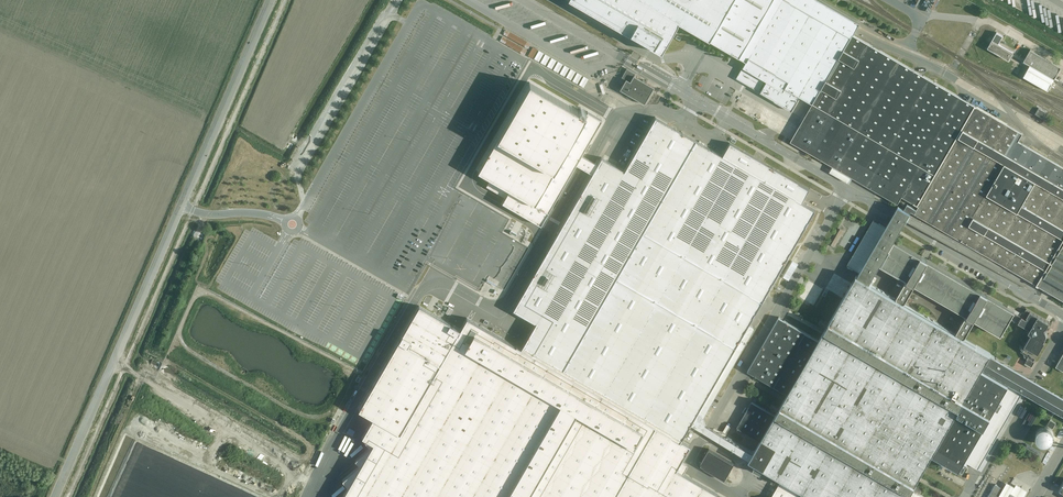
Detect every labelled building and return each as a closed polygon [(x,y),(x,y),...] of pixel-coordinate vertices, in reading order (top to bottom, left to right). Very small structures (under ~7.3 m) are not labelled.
[(662,53),(679,23),(709,39),(745,60),(742,65),(784,90),(787,86),(813,101),(854,37),(789,0),(569,0),(662,53)] [(854,37),(856,33),(859,27),(863,21),(826,0),(789,0),(854,37)] [(1033,16),(1062,34),(1062,22),(1060,23),(1059,19),(1060,17),(1058,16),(1057,10),(1053,11),(1052,6),(1047,7),(1041,3),(1042,6),(1033,0),(1028,0),(1026,2),(1031,5),(1033,16)] [(983,41),(987,34),(981,30),(977,38),(983,41)] [(998,40),(1001,33),(995,30),(991,36),(998,40)] [(920,205),(977,104),(856,33),(854,37),(813,101),(807,112),(801,122),(792,140),(833,165),(830,171),(849,182),(853,176),(899,203),(903,196),(920,205)] [(1011,52),(989,40),(985,48),(1006,60),(1011,52)] [(1061,68),(1033,51),(1026,62),(1032,65),(1025,78),(1048,91),(1050,88),(1054,81),(1061,68)] [(627,79),(621,90),(645,103),(654,87),(634,76),(636,73),(628,68),(622,77),(627,79)] [(585,113),(527,79),(495,136),(552,169),(585,113)] [(920,205),(918,209),(916,213),(1038,284),(1062,240),(1062,163),(1021,139),(1025,132),(977,104),(920,205)] [(1046,113),(1039,108),(1036,113),(1043,118),(1046,113)] [(586,110),(585,113),(552,169),(533,203),(548,211),(575,164),(581,154),(601,119),(586,110)] [(538,321),(523,347),(654,421),(682,437),(690,424),(694,417),(815,207),(805,201),(726,155),(656,115),(627,166),(604,152),(598,164),(592,173),(514,308),(538,321)] [(552,169),(495,136),(475,170),(509,189),(533,203),(552,169)] [(732,143),(726,155),(805,201),(812,189),(732,143)] [(581,154),(575,164),(592,173),(598,164),(581,154)] [(541,224),(548,211),(533,203),(509,189),(502,202),(541,224)] [(885,228),(857,275),(872,284),(882,265),(896,242),(901,233),(903,230),(904,228),(907,223),(911,216),(913,213),(914,211),(916,213),(918,209),(908,203),(905,208),(899,205),(893,215),(890,220),(889,221),(887,225),(885,228)] [(844,225),(848,228),(839,245),(848,250),(862,224),(848,217),(844,225)] [(857,275),(885,228),(873,221),(846,269),(857,275)] [(835,247),(844,230),(840,228),(831,245),(835,247)] [(1038,284),(1037,285),(1062,300),(1062,240),(1038,284)] [(896,242),(882,265),(909,281),(898,299),(907,304),(917,285),(970,316),(960,334),(968,339),(978,321),(1001,334),(1015,310),(925,258),(896,242)] [(814,306),(829,280),(814,271),(799,298),(814,306)] [(857,275),(819,340),(780,317),(748,372),(787,394),(775,415),(752,402),(737,428),(760,441),(754,451),(750,458),(757,462),(754,468),(761,472),(764,467),(784,478),(772,496),(798,496),(803,488),(818,496),(908,496),(933,453),(962,469),(966,463),(963,461),(1009,383),(982,368),(991,352),(968,339),(960,334),(907,304),(898,299),(879,288),(872,284),(857,275)] [(654,421),(523,347),(466,314),(459,326),(420,303),(357,413),(363,416),(352,436),(331,481),(338,488),(332,496),(610,496),(654,421)] [(1024,353),(1026,354),(1026,357),(1029,360),(1027,364),(1034,368),(1050,338),(1048,331),(1052,324),(1028,311),(1021,323),(1032,330),(1031,333),(1034,335),(1024,353)] [(1034,377),(991,352),(982,368),(1025,392),(1062,414),(1062,394),(1034,377)] [(706,433),(750,458),(754,451),(709,426),(694,417),(690,424),(706,433)] [(1050,419),(1046,424),(1053,428),(1057,423),(1050,419)] [(654,421),(610,496),(718,496),(720,493),(676,467),(690,442),(682,437),(654,421)] [(1048,445),(1050,444),(1051,442),(1053,441),(1053,439),(1054,437),(1054,435),(1053,433),(1052,431),(1050,429),(1048,428),(1046,428),(1044,428),(1042,429),(1040,430),(1038,431),(1037,433),(1037,435),(1037,437),(1037,440),(1038,441),(1040,443),(1041,444),(1043,445),(1046,445),(1048,445)] [(726,480),(735,464),(710,449),(700,466),(726,480)] [(987,496),(1000,496),(1001,495),(1005,496),(1014,496),(1009,494),(1011,492),(1020,496),(1023,496),(1027,489),(1016,483),(1014,486),(1007,481),(1003,488),(996,484),(987,496)]
